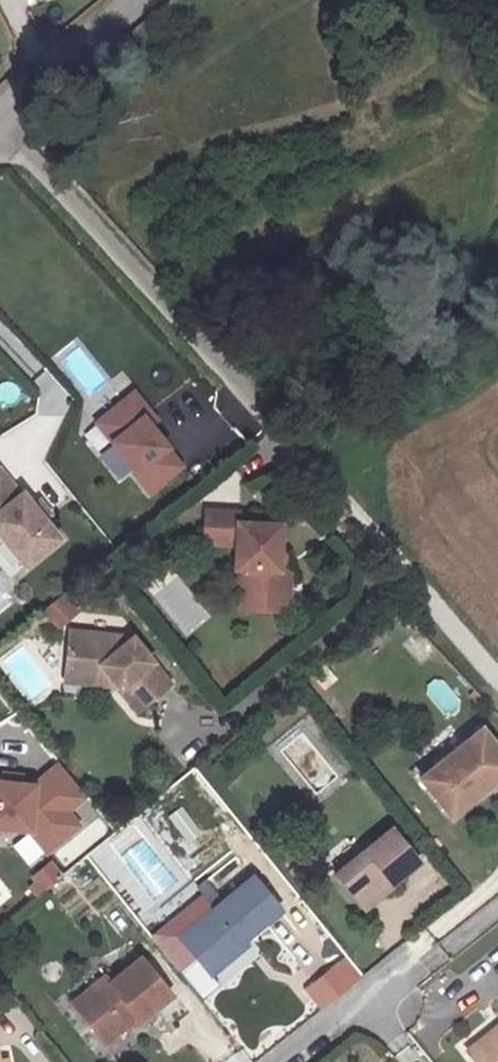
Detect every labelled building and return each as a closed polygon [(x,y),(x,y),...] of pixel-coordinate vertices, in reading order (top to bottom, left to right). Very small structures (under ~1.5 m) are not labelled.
[(66,419),(76,392),(48,382),(39,410),(66,419)] [(149,411),(133,392),(96,422),(135,470),(133,472),(149,492),(181,466),(166,447),(167,446),(143,416),(149,411)] [(0,469),(0,532),(29,565),(62,537),(45,517),(34,505),(23,491),(21,493),(0,469)] [(45,517),(51,513),(40,500),(34,505),(45,517)] [(242,510),(209,508),(208,541),(238,542),(238,590),(244,590),(245,608),(293,610),(294,565),(284,565),(284,521),(242,520),(242,510)] [(50,604),(57,613),(74,599),(67,591),(50,604)] [(57,613),(63,621),(80,608),(74,599),(57,613)] [(72,625),(68,664),(111,669),(120,681),(140,705),(173,679),(134,632),(72,625)] [(67,675),(120,681),(111,669),(68,664),(67,675)] [(429,774),(456,810),(482,792),(485,795),(497,785),(497,743),(487,729),(429,774)] [(8,824),(32,826),(49,848),(82,822),(71,808),(89,793),(64,761),(37,782),(0,777),(0,823),(8,824)] [(185,842),(201,834),(187,805),(170,813),(185,842)] [(397,828),(339,874),(365,909),(425,863),(397,828)] [(38,894),(65,876),(55,861),(28,879),(38,894)] [(257,876),(219,907),(222,912),(199,930),(212,945),(200,955),(216,974),(245,950),(242,947),(287,910),(257,876)] [(212,882),(202,889),(215,903),(224,896),(212,882)] [(184,936),(200,955),(212,945),(199,930),(222,912),(219,907),(184,936)] [(348,956),(305,985),(322,1009),(364,980),(348,956)] [(112,982),(78,1008),(104,1042),(137,1018),(139,1021),(171,998),(142,960),(112,982)] [(74,1002),(78,1008),(112,982),(108,977),(74,1002)] [(472,1060),(473,1061),(497,1061),(497,1041),(472,1060)]
